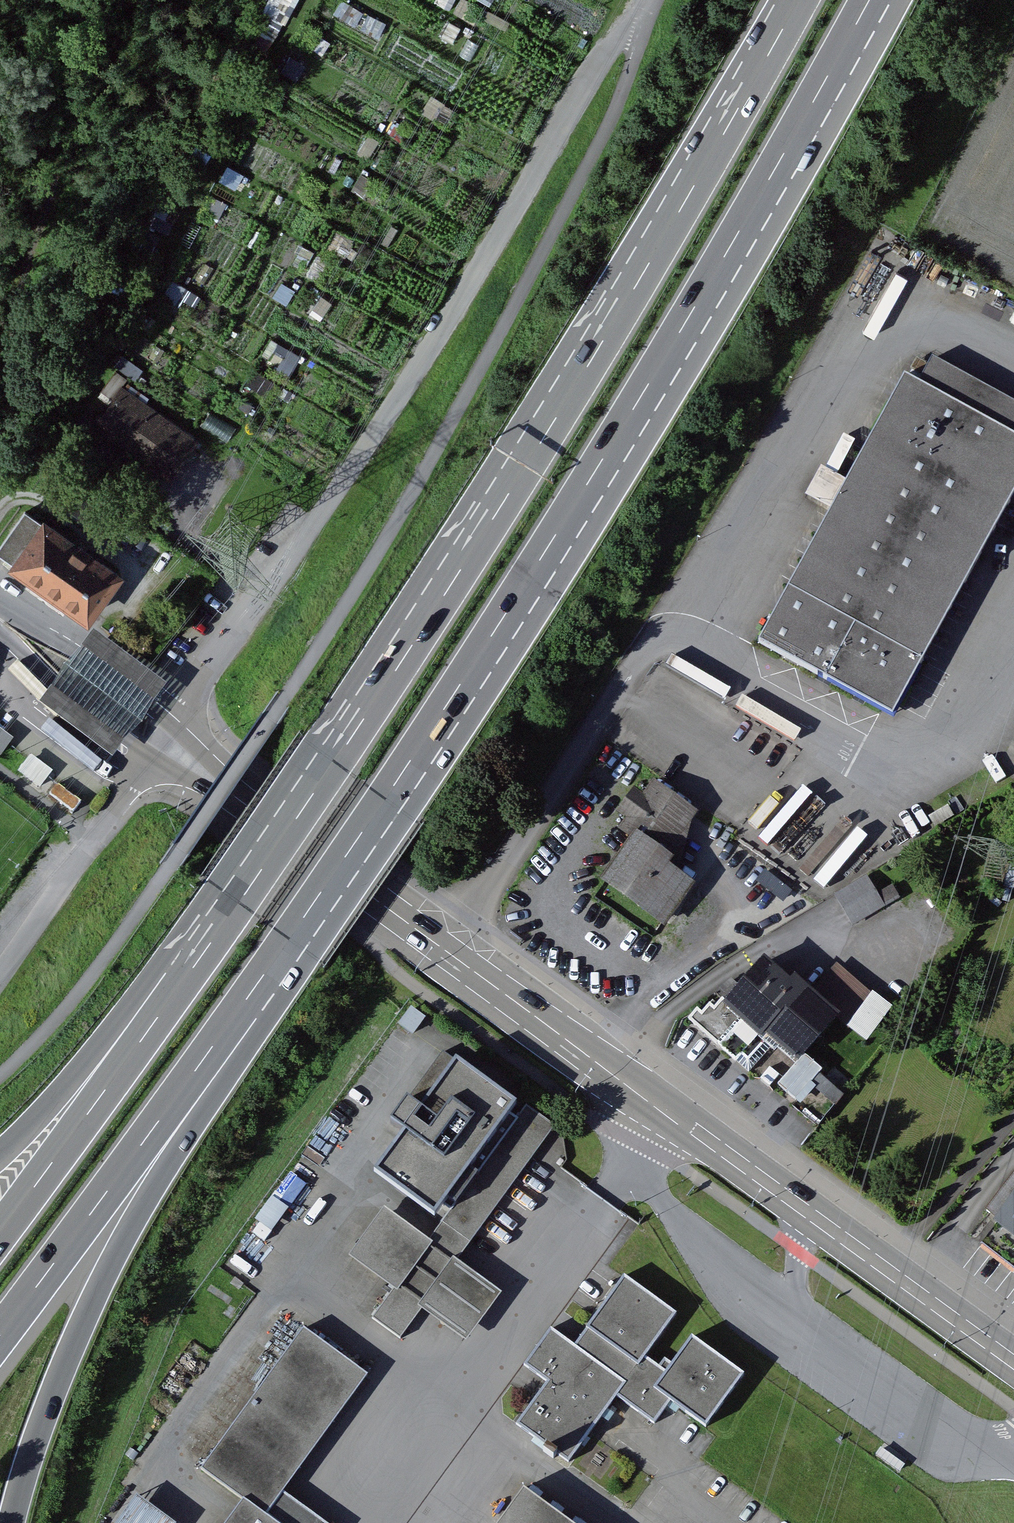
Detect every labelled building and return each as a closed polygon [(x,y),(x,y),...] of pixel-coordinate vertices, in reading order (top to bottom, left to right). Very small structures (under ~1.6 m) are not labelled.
[(910,379),(853,480),(829,467),(812,498),(835,511),(760,643),(896,720),(1013,509),(1013,402),(940,360),(925,387),(910,379)] [(205,433),(130,386),(105,427),(180,473),(205,433)] [(132,573),(37,505),(4,550),(90,612),(100,619),(132,573)] [(176,687),(103,633),(50,705),(124,759),(170,696),(176,687)] [(0,726),(0,754),(6,758),(19,739),(14,736),(0,726)] [(23,771),(46,788),(58,772),(39,757),(36,754),(23,771)] [(654,782),(645,795),(636,788),(618,812),(627,819),(620,829),(635,840),(603,883),(668,930),(700,886),(683,874),(696,813),(654,782)] [(63,783),(55,793),(79,812),(87,802),(63,783)] [(887,905),(870,876),(838,895),(856,923),(887,905)] [(793,977),(790,981),(764,959),(720,1011),(714,1006),(705,1016),(698,1010),(691,1019),(740,1060),(746,1054),(753,1060),(767,1043),(796,1068),(804,1058),(839,1017),(793,977)] [(838,963),(814,992),(848,1020),(872,991),(838,963)] [(896,1008),(876,993),(850,1026),(871,1042),(896,1008)] [(780,1086),(821,1120),(844,1092),(804,1058),(796,1068),(780,1086)] [(519,1119),(511,1113),(517,1105),(458,1062),(422,1113),(407,1102),(392,1123),(407,1134),(379,1173),(438,1215),(448,1201),(456,1206),(431,1242),(385,1209),(351,1257),(396,1289),(376,1317),(403,1337),(423,1308),(468,1340),(502,1293),(458,1261),(556,1126),(528,1106),(519,1119)] [(982,1238),(1013,1263),(1013,1197),(982,1238)] [(660,1385),(672,1369),(652,1354),(681,1314),(630,1277),(581,1343),(558,1326),(531,1363),(555,1381),(525,1422),(576,1458),(624,1393),(663,1422),(680,1399),(660,1385)] [(310,1328),(207,1467),(249,1498),(230,1522),(285,1522),(270,1512),(372,1374),(310,1328)] [(660,1385),(680,1399),(712,1423),(749,1374),(697,1335),(672,1369),(660,1385)] [(528,1490),(504,1522),(573,1522),(528,1490)] [(181,1522),(142,1494),(121,1522),(180,1522),(181,1522)]
